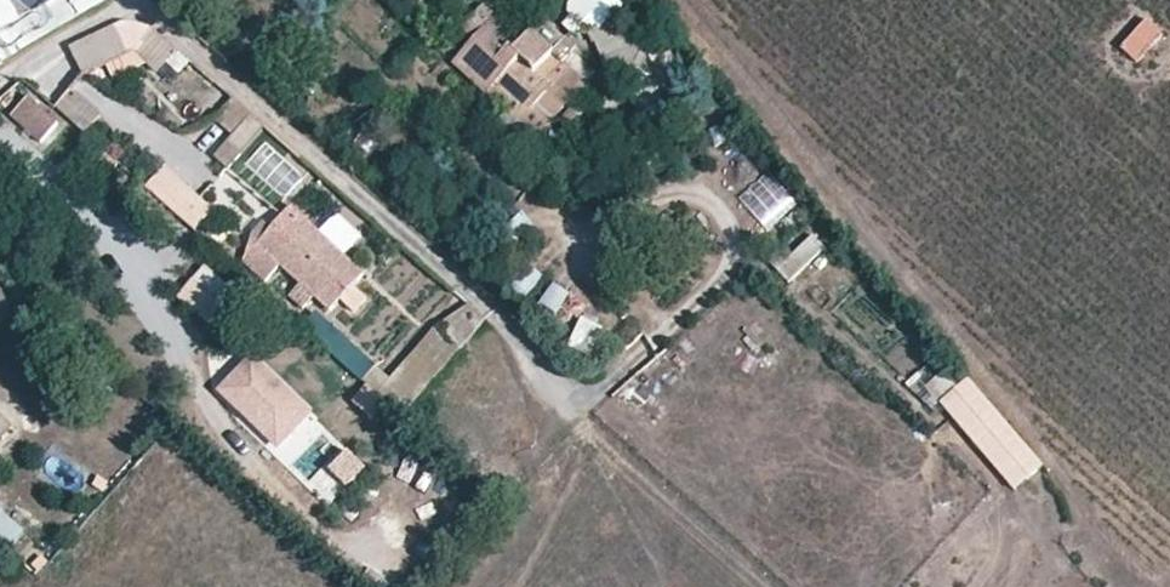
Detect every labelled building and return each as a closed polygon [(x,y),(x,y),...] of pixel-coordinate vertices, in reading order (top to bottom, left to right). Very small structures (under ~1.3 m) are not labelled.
[(41,16),(54,0),(22,0),(41,16)] [(580,24),(611,0),(562,0),(561,1),(580,24)] [(524,41),(496,17),(454,65),(506,111),(487,133),(502,145),(536,106),(553,121),(587,82),(564,62),(553,52),(531,33),(524,41)] [(1164,37),(1148,21),(1122,49),(1139,65),(1164,37)] [(123,22),(70,48),(83,76),(138,50),(123,22)] [(172,46),(150,28),(123,22),(138,50),(145,46),(160,60),(172,46)] [(1,32),(0,33),(0,65),(3,62),(16,55),(1,32)] [(578,47),(567,37),(566,37),(553,52),(564,62),(578,47)] [(102,116),(76,92),(72,96),(68,92),(54,107),(85,135),(102,116)] [(58,124),(28,97),(10,117),(41,144),(58,124)] [(212,156),(228,170),(265,129),(232,100),(214,120),(231,135),(212,156)] [(216,207),(168,160),(149,179),(197,226),(216,207)] [(736,198),(760,227),(792,201),(768,172),(736,198)] [(365,275),(291,207),(241,260),(266,284),(282,267),(331,312),(365,275)] [(518,212),(501,235),(517,247),(534,225),(518,212)] [(814,234),(773,266),(786,282),(827,251),(814,234)] [(260,308),(206,263),(178,297),(231,341),(260,308)] [(526,266),(511,290),(527,299),(542,276),(526,266)] [(550,282),(537,305),(556,316),(569,292),(550,282)] [(413,407),(484,318),(459,298),(387,386),(413,407)] [(570,340),(588,348),(597,327),(579,319),(570,340)] [(376,368),(337,333),(324,347),(363,382),(376,368)] [(211,394),(276,455),(314,414),(249,353),(211,394)] [(1031,452),(968,380),(941,403),(1002,476),(1031,452)] [(371,423),(387,406),(365,386),(349,403),(371,423)] [(0,410),(0,435),(12,421),(0,410)] [(328,508),(364,467),(342,448),(306,488),(328,508)] [(1044,467),(1031,452),(1002,476),(1015,491),(1044,467)]
